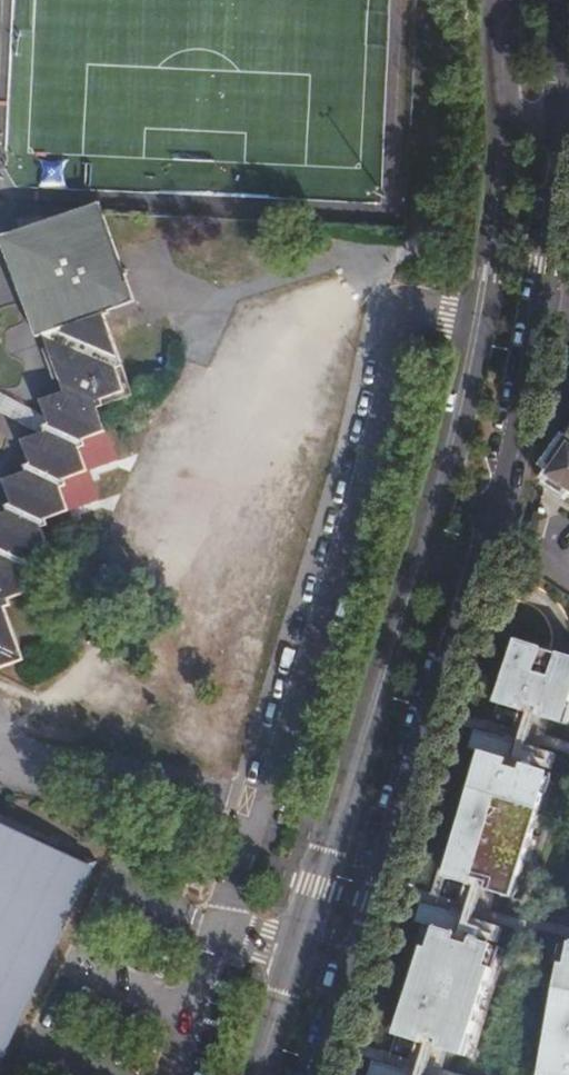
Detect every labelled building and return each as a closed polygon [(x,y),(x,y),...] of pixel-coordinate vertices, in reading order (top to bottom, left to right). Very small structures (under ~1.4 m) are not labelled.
[(136,302),(105,214),(101,203),(2,239),(37,337),(43,335),(65,392),(41,401),(50,424),(44,425),(46,432),(23,440),(31,464),(25,466),(27,471),(4,480),(12,504),(6,506),(8,511),(0,514),(0,669),(17,662),(24,660),(5,607),(11,605),(9,600),(32,591),(24,568),(30,566),(27,560),(51,551),(43,528),(48,525),(47,520),(69,511),(62,488),(67,486),(65,480),(88,472),(80,448),(86,446),(84,441),(107,432),(99,408),(104,406),(102,401),(126,392),(118,369),(123,367),(105,313),(136,302)] [(552,476),(568,487),(568,450),(552,476)] [(550,517),(538,515),(533,535),(545,538),(550,517)] [(522,636),(501,700),(528,710),(532,703),(545,707),(545,714),(568,721),(568,650),(522,636)] [(518,738),(479,728),(473,746),(486,751),(450,876),(477,884),(480,878),(494,882),(493,889),(520,897),(558,771),(531,763),(527,768),(514,765),(518,738)] [(3,1065),(10,1050),(8,1042),(84,881),(91,878),(98,862),(72,850),(65,853),(0,822),(0,1064),(3,1065)] [(468,915),(428,902),(421,921),(434,927),(402,1035),(429,1045),(433,1039),(444,1041),(447,1050),(472,1057),(506,946),(478,937),(475,943),(461,939),(468,915)] [(547,1074),(568,1074),(568,956),(547,1074)] [(420,1074),(380,1062),(376,1074),(420,1074)]
